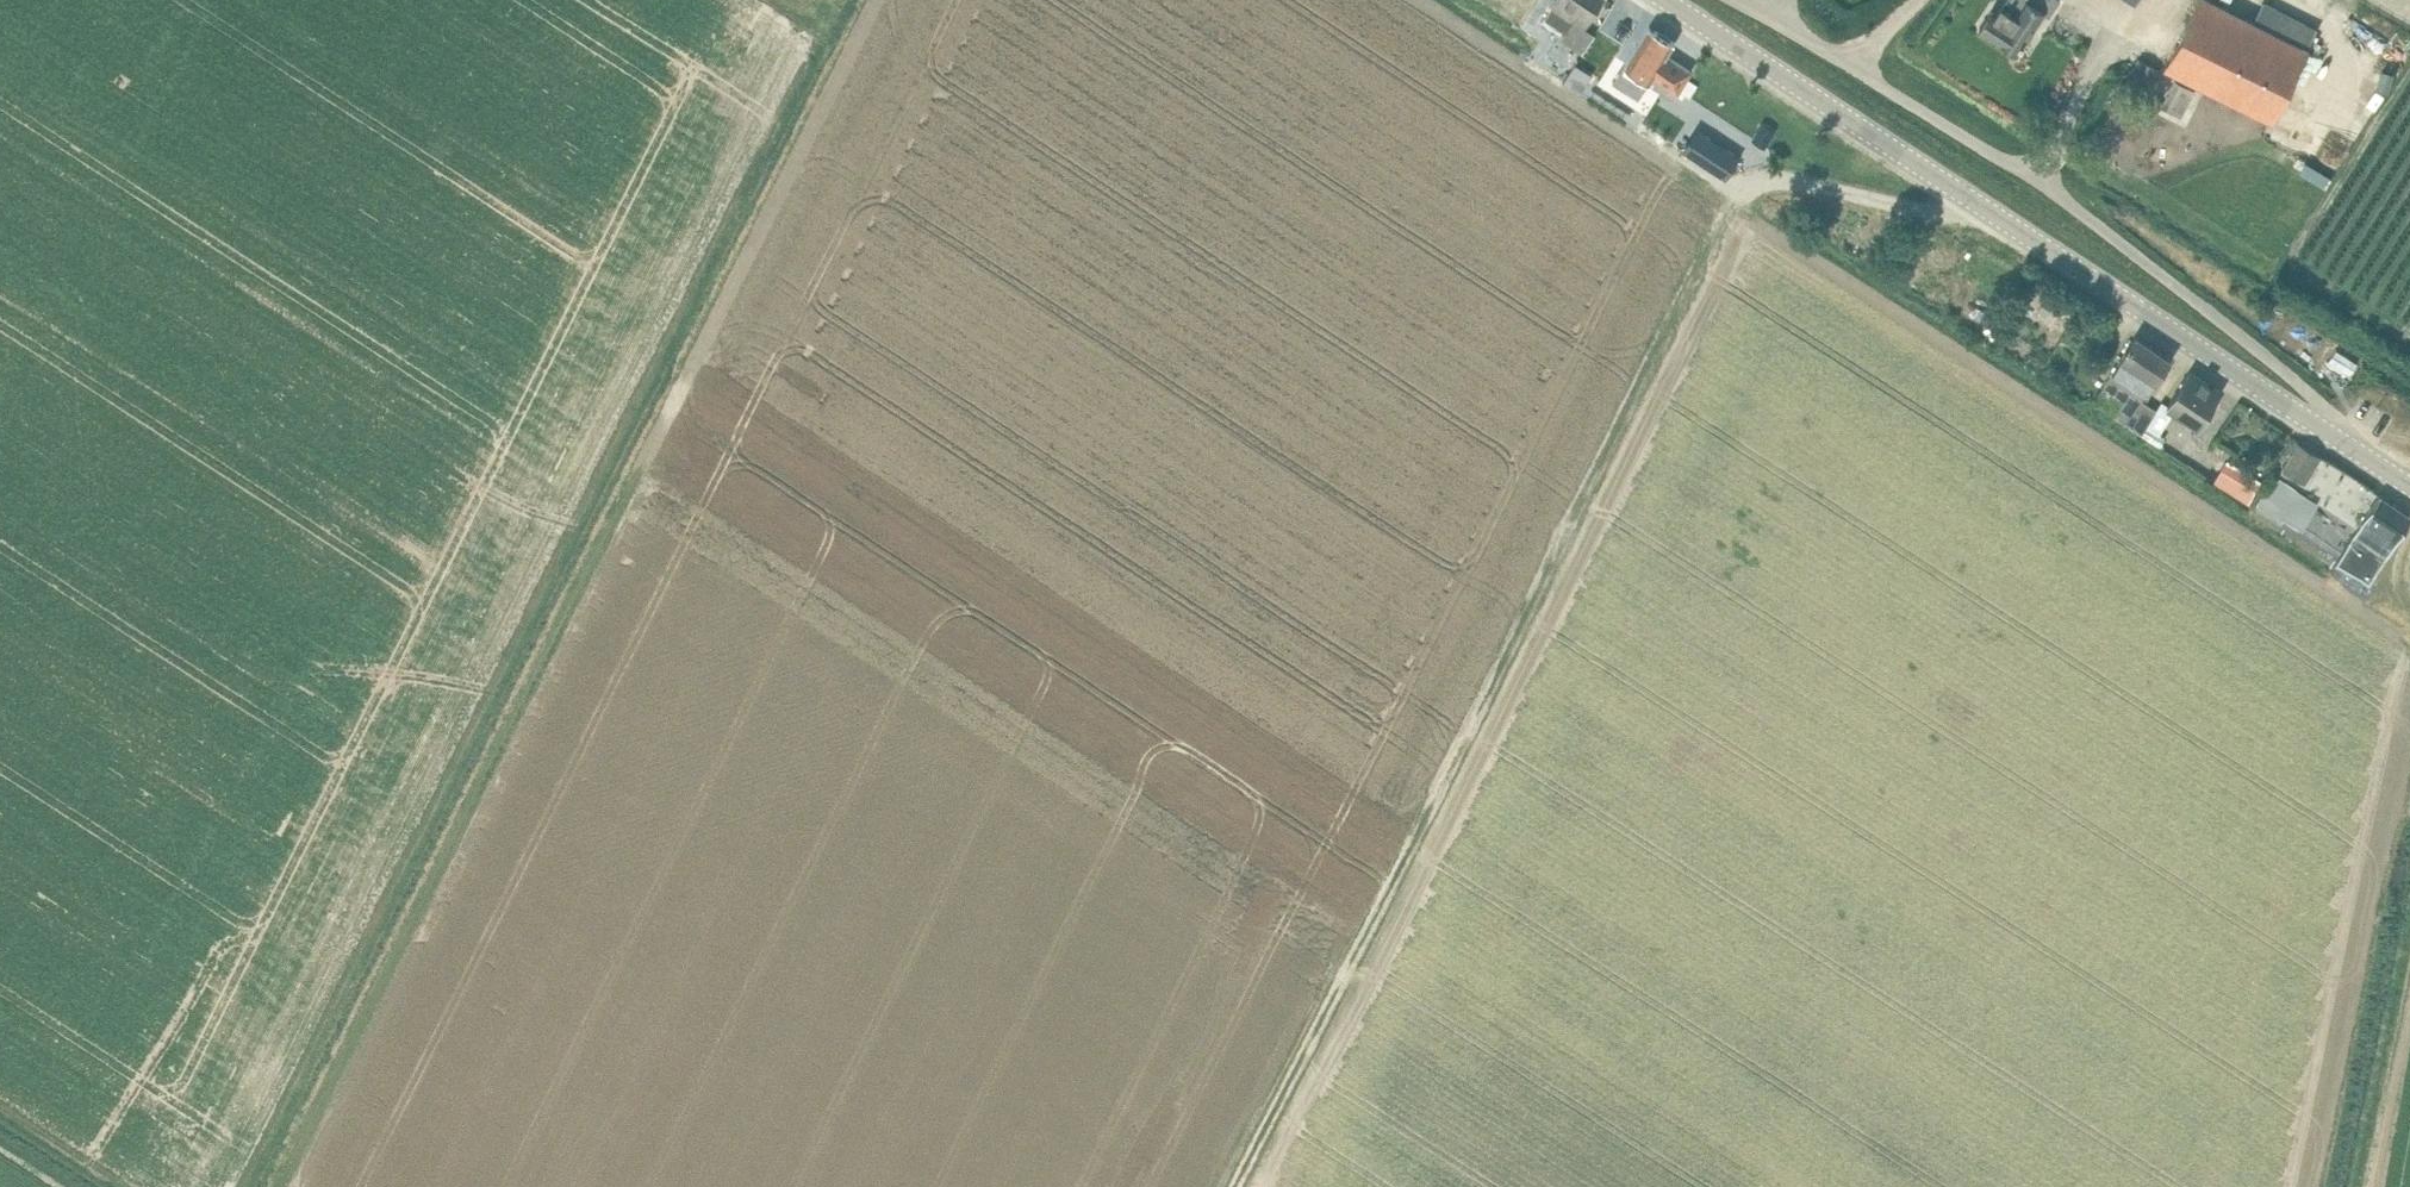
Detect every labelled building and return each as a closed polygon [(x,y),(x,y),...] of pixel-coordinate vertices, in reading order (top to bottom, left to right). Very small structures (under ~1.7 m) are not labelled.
[(1567,45),(1559,57),(1563,60),(1556,70),(1567,77),(1574,67),(1573,66),(1585,49),(1595,34),(1584,27),(1592,15),(1602,0),(1556,0),(1551,7),(1553,8),(1545,19),(1567,34),(1562,41),(1567,45)] [(2030,0),(2008,0),(1999,13),(1993,9),(1980,28),(2018,53),(2044,14),(2047,16),(2058,0),(2038,0),(2036,4),(2030,0)] [(2220,0),(2200,0),(2169,66),(2273,116),(2315,28),(2263,3),(2256,17),(2220,0)] [(2409,71),(2409,45),(2376,23),(2362,45),(2408,74),(2409,71)] [(1678,90),(1692,70),(1668,55),(1676,43),(1650,26),(1625,65),(1649,81),(1654,74),(1678,90)] [(1598,82),(1604,72),(1592,64),(1597,56),(1585,49),(1573,66),(1574,67),(1598,82)] [(1685,150),(1725,176),(1738,156),(1698,130),(1685,150)] [(2144,434),(2160,411),(2144,401),(2146,398),(2171,358),(2136,335),(2103,386),(2124,399),(2113,415),(2128,425),(2144,434)] [(2344,359),(2364,376),(2374,364),(2354,347),(2344,359)] [(2198,427),(2209,410),(2222,390),(2191,370),(2167,407),(2198,427)] [(2306,481),(2309,477),(2322,457),(2300,443),(2284,467),(2306,481)] [(2248,501),(2259,484),(2228,464),(2217,481),(2248,501)] [(2380,494),(2368,514),(2351,540),(2337,560),(2371,581),(2384,561),(2401,535),(2409,521),(2409,513),(2380,494)]
